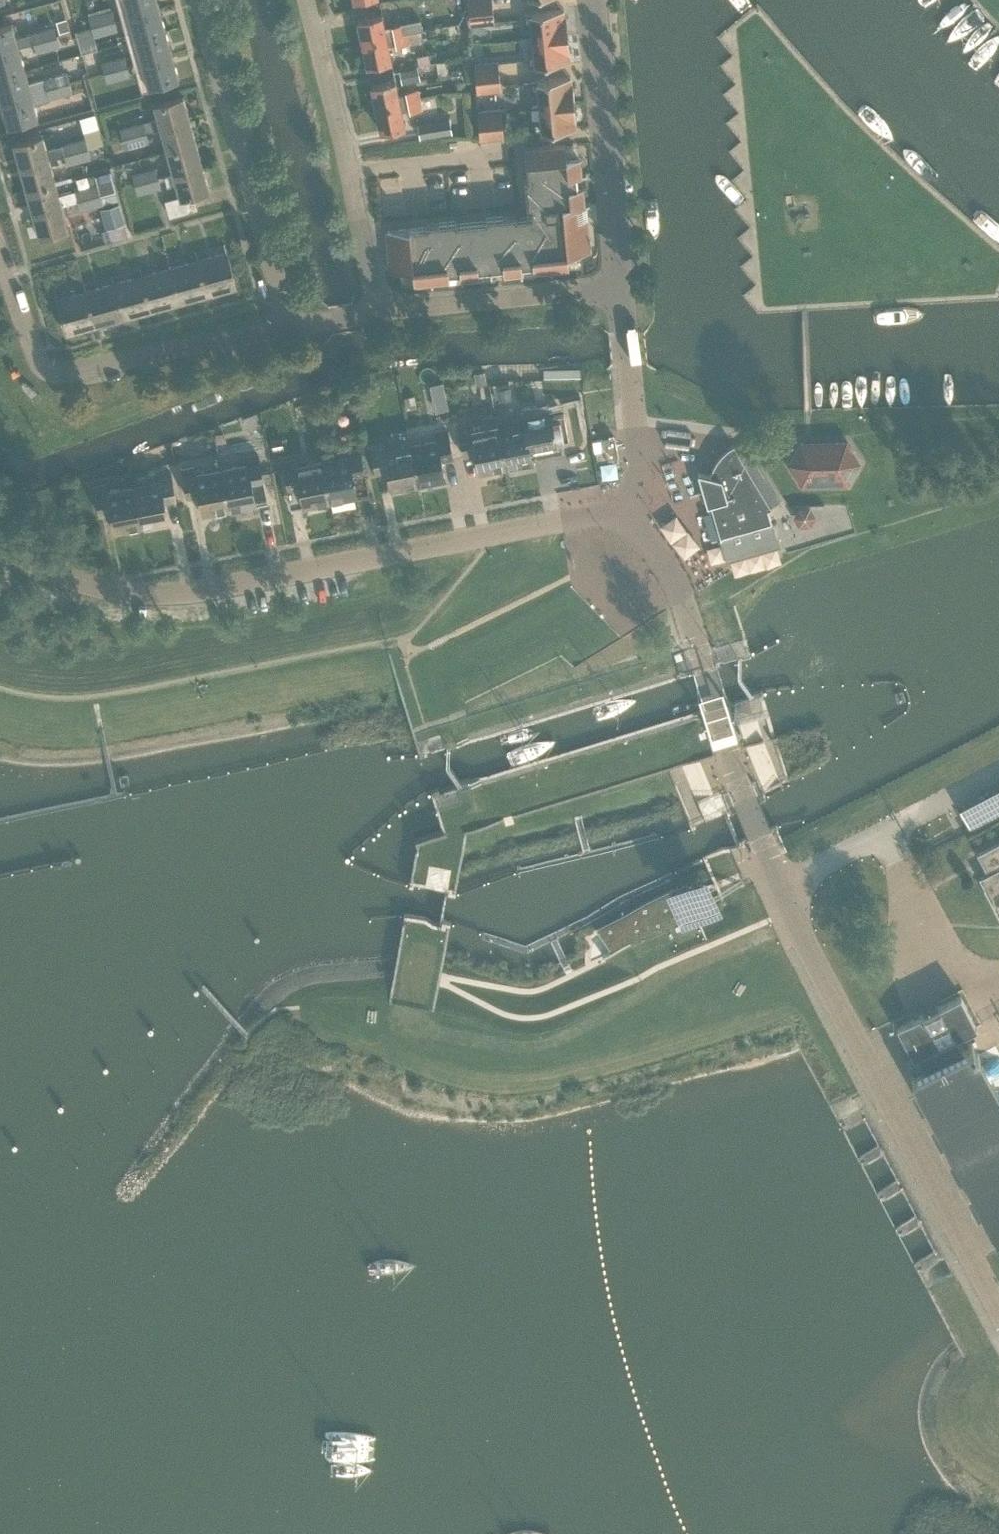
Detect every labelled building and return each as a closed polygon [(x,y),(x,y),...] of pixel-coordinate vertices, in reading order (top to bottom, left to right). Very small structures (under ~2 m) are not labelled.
[(156,0),(124,0),(129,16),(158,8),(156,0)] [(406,3),(410,22),(392,26),(384,28),(381,15),(357,20),(362,43),(406,34),(406,33),(423,30),(421,20),(434,18),(433,12),(438,11),(453,8),(451,0),(421,0),(406,3)] [(469,10),(493,8),(492,0),(468,0),(469,10)] [(165,31),(158,8),(129,16),(135,39),(165,31)] [(494,23),(493,8),(469,10),(471,25),(494,23)] [(531,23),(533,39),(567,35),(566,16),(561,17),(560,10),(523,14),(524,24),(531,23)] [(88,17),(91,27),(114,21),(112,11),(88,17)] [(117,30),(114,21),(91,27),(94,36),(117,30)] [(12,23),(0,27),(0,52),(18,47),(12,23)] [(67,25),(54,29),(56,37),(70,33),(67,25)] [(30,33),(33,43),(56,37),(54,29),(54,27),(30,33)] [(171,54),(165,31),(135,39),(141,62),(171,54)] [(406,34),(362,43),(367,67),(391,61),(388,45),(395,43),(396,47),(408,44),(406,34)] [(567,35),(533,39),(534,54),(527,55),(528,65),(565,62),(564,55),(569,55),(567,35)] [(59,46),(56,37),(33,43),(36,53),(59,46)] [(18,47),(0,52),(0,77),(25,70),(18,47)] [(178,78),(171,54),(141,62),(148,86),(178,78)] [(430,62),(429,54),(417,56),(418,64),(430,62)] [(104,73),(127,66),(124,57),(101,63),(104,73)] [(445,62),(438,63),(439,75),(447,74),(445,62)] [(474,64),(475,78),(499,76),(498,62),(474,64)] [(127,66),(104,73),(106,82),(130,76),(129,75),(127,66)] [(421,80),(418,67),(400,71),(403,84),(421,80)] [(25,70),(0,77),(0,97),(1,101),(31,93),(25,70)] [(43,81),(46,89),(69,82),(66,73),(43,79),(43,81)] [(499,76),(475,78),(476,92),(500,90),(499,76)] [(540,106),(574,103),(572,84),(567,84),(566,78),(529,81),(530,92),(538,91),(540,106)] [(370,85),(375,109),(420,100),(417,89),(405,92),(406,95),(398,97),(395,80),(370,85)] [(69,82),(46,89),(48,98),(50,98),(71,92),(69,82)] [(38,117),(31,93),(1,101),(8,125),(38,117)] [(158,118),(142,123),(145,132),(145,133),(161,129),(161,128),(189,120),(183,97),(154,105),(158,118)] [(420,100),(375,109),(380,132),(404,127),(401,111),(408,109),(409,113),(422,110),(420,100)] [(574,103),(540,106),(541,122),(533,122),(534,133),(571,129),(571,123),(576,122),(574,103)] [(477,112),(480,140),(504,138),(501,110),(477,112)] [(84,139),(87,148),(103,144),(94,113),(79,117),(84,139)] [(452,134),(449,118),(417,124),(420,139),(439,136),(452,134)] [(161,128),(161,129),(167,151),(196,143),(189,120),(161,128)] [(119,129),(122,139),(145,132),(142,123),(119,129)] [(145,132),(122,139),(125,148),(148,142),(145,133),(145,132)] [(48,159),(64,154),(61,145),(46,150),(42,135),(13,143),(20,167),(48,159)] [(64,155),(87,148),(84,139),(61,145),(64,154),(64,155)] [(171,165),(155,168),(158,178),(164,176),(202,166),(196,143),(167,151),(171,165)] [(566,157),(565,144),(524,148),(527,178),(524,178),(527,210),(531,209),(531,217),(516,218),(516,215),(485,218),(485,221),(457,224),(456,221),(425,224),(425,227),(392,230),(392,231),(388,231),(390,259),(398,259),(399,267),(395,267),(395,269),(412,267),(414,282),(430,281),(431,285),(433,285),(432,280),(449,279),(448,273),(460,272),(461,282),(462,282),(462,277),(479,276),(478,270),(490,269),(491,279),(492,279),(491,269),(503,268),(504,273),(520,272),(521,277),(522,276),(521,266),(533,265),(534,270),(550,269),(550,274),(552,273),(552,269),(568,267),(567,254),(585,252),(585,251),(581,251),(578,221),(584,220),(583,205),(589,204),(589,202),(584,203),(583,186),(577,187),(576,175),(586,174),(586,172),(581,173),(579,156),(566,157)] [(90,158),(87,148),(64,155),(67,164),(90,158)] [(26,190),(55,182),(48,159),(20,167),(26,190)] [(202,166),(164,176),(166,184),(175,181),(179,194),(164,198),(168,215),(196,207),(193,194),(208,189),(202,166)] [(158,178),(155,168),(132,175),(134,184),(158,178)] [(94,175),(97,184),(100,194),(115,190),(110,171),(94,175)] [(158,178),(134,184),(137,194),(160,188),(158,178)] [(77,200),(74,191),(58,195),(55,182),(26,190),(32,213),(77,200)] [(74,191),(77,200),(100,194),(97,184),(74,191)] [(100,194),(77,200),(80,210),(80,211),(103,205),(100,194)] [(80,210),(77,200),(32,213),(39,236),(68,228),(64,214),(80,210)] [(123,226),(118,206),(102,210),(108,230),(123,226)] [(197,261),(207,296),(236,288),(226,253),(197,261)] [(197,261),(169,269),(179,304),(207,296),(197,261)] [(169,269),(141,276),(151,311),(179,304),(169,269)] [(141,276),(113,284),(123,319),(151,311),(141,276)] [(113,284),(85,292),(95,327),(123,319),(113,284)] [(66,335),(95,327),(85,292),(56,300),(66,335)] [(582,380),(582,371),(544,370),(544,380),(582,380)] [(486,372),(475,373),(475,385),(487,385),(486,372)] [(510,382),(497,383),(499,401),(511,399),(510,382)] [(443,383),(430,386),(433,396),(446,393),(445,389),(443,383)] [(556,446),(555,442),(568,440),(563,414),(550,417),(548,403),(520,408),(523,423),(499,428),(498,428),(505,469),(532,464),(530,451),(556,446)] [(480,474),(505,469),(498,428),(499,428),(497,416),(470,421),(471,425),(458,428),(463,457),(475,455),(479,476),(480,476),(480,474)] [(233,426),(223,429),(226,438),(236,435),(233,426)] [(410,445),(418,486),(445,481),(441,461),(452,459),(447,430),(434,432),(436,440),(410,445)] [(344,431),(343,441),(360,442),(360,432),(344,431)] [(284,449),(282,438),(271,440),(273,451),(284,449)] [(392,491),(418,486),(410,445),(384,450),(383,442),(370,445),(376,474),(387,472),(392,493),(393,493),(392,491)] [(802,443),(800,443),(788,465),(801,486),(804,486),(803,483),(833,482),(835,485),(846,485),(858,463),(845,442),(834,443),(833,446),(803,447),(802,443)] [(771,508),(733,445),(728,448),(724,451),(721,454),(718,458),(717,459),(715,462),(712,467),(710,471),(709,476),(698,473),(704,495),(707,507),(710,506),(713,514),(720,538),(720,539),(721,539),(721,537),(770,522),(767,509),(771,508)] [(322,462),(331,503),(357,498),(353,478),(364,476),(359,447),(346,450),(348,457),(322,462)] [(221,470),(229,511),(256,505),(252,486),(263,484),(257,455),(245,457),(246,465),(221,470)] [(304,508),(331,503),(322,462),(296,467),(295,460),(282,462),(288,491),(300,489),(304,510),(305,510),(304,508)] [(203,516),(229,511),(221,470),(195,475),(194,467),(181,470),(187,498),(198,496),(203,518),(204,518),(203,516)] [(133,487),(141,528),(168,522),(164,503),(176,501),(170,472),(157,474),(159,482),(133,487)] [(116,533),(141,528),(133,487),(107,492),(106,484),(94,487),(99,515),(111,513),(115,535),(116,535),(116,533)] [(720,538),(713,514),(704,516),(711,541),(720,538)] [(577,634),(563,640),(567,651),(581,646),(577,634)] [(978,878),(995,910),(998,908),(998,844),(978,856),(987,874),(978,878)] [(712,893),(704,873),(670,887),(683,920),(717,906),(713,897),(712,895),(712,893)] [(596,930),(611,953),(616,950),(616,946),(616,945),(616,942),(617,939),(617,937),(617,936),(618,936),(618,935),(619,933),(620,932),(622,929),(625,926),(628,924),(631,922),(633,926),(638,924),(641,923),(643,921),(644,921),(647,918),(649,916),(652,913),(653,912),(654,911),(657,909),(661,907),(664,906),(666,905),(668,905),(671,905),(675,907),(678,909),(679,910),(680,911),(683,914),(686,919),(687,921),(689,920),(697,917),(686,886),(596,930)] [(680,911),(679,910),(678,909),(675,907),(671,905),(668,905),(666,905),(664,906),(661,907),(657,909),(654,911),(653,912),(652,913),(649,916),(647,918),(644,921),(643,921),(641,923),(638,924),(633,926),(631,922),(628,924),(625,926),(622,929),(620,932),(619,933),(618,935),(618,936),(617,936),(617,937),(617,939),(616,942),(616,945),(616,946),(616,950),(611,953),(602,956),(603,958),(632,946),(636,957),(701,931),(705,940),(706,939),(702,930),(700,924),(697,918),(697,917),(689,920),(687,921),(686,919),(683,914),(680,911)] [(781,976),(751,982),(748,968),(767,965),(766,958),(743,963),(749,993),(724,998),(728,1017),(787,1005),(781,976)] [(964,1052),(956,1037),(977,1026),(960,995),(897,1028),(914,1061),(917,1059),(924,1073),(915,1077),(913,1075),(910,1076),(996,1240),(998,1239),(998,1238),(998,1237),(998,1236),(998,1096),(971,1043),(968,1045),(970,1049),(964,1052)]
